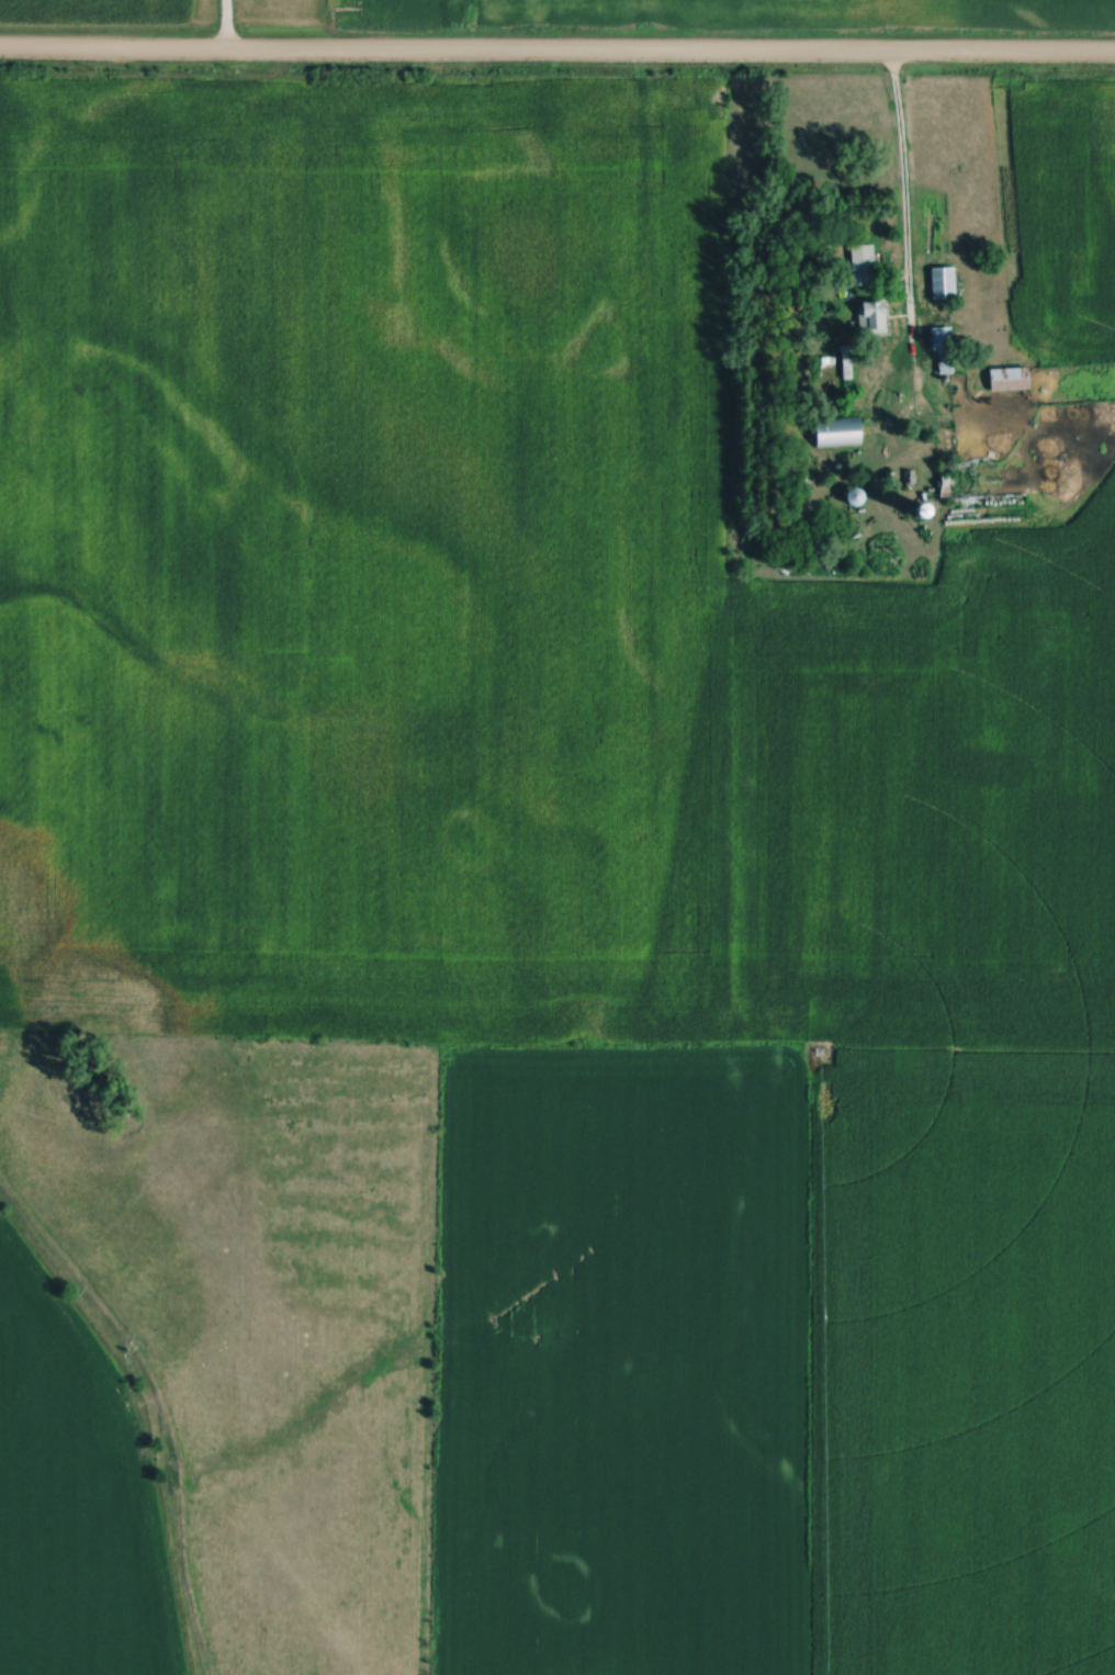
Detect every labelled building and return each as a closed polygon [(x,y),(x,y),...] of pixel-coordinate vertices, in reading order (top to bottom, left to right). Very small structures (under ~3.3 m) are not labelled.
[(879,246),(853,246),(853,288),(879,288),(879,246)] [(960,300),(959,269),(935,269),(936,300),(960,300)] [(892,337),(892,304),(863,304),(863,337),(892,337)] [(935,353),(941,352),(941,376),(956,376),(955,329),(934,329),(935,353)] [(1032,370),(994,370),(994,392),(1032,392),(1032,370)] [(821,449),(867,447),(866,420),(820,422),(821,449)]
